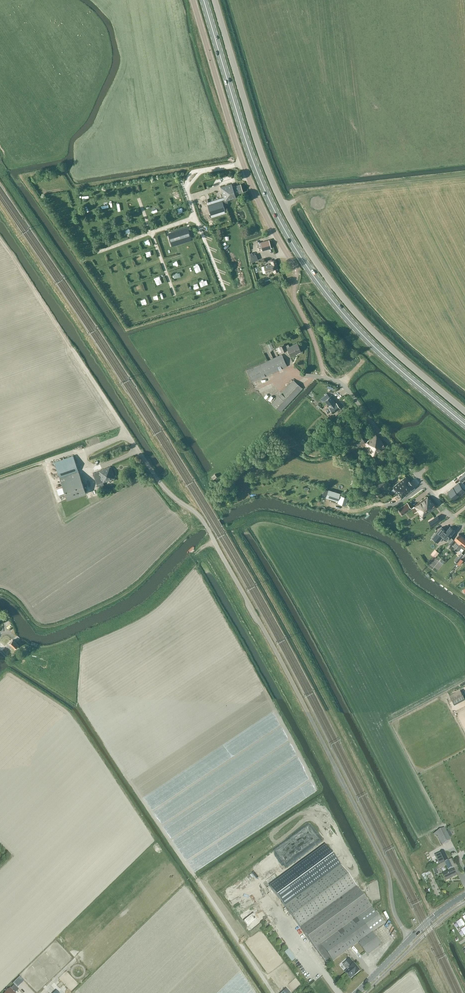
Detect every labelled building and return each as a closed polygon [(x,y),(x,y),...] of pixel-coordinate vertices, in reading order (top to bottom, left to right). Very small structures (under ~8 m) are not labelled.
[(240,184),(232,187),(231,184),(221,187),(222,192),(224,199),(207,205),(211,215),(225,210),(223,204),(228,202),(227,201),(236,198),(235,195),(243,192),(240,184)] [(188,229),(169,235),(172,244),(191,238),(188,229)] [(260,242),(262,250),(271,248),(269,240),(260,242)] [(276,260),(272,261),(272,259),(271,259),(272,263),(264,265),(266,273),(273,271),(274,272),(279,271),(276,260)] [(291,357),(297,354),(296,353),(301,351),(298,343),(289,346),(288,344),(285,346),(284,344),(279,346),(281,352),(287,350),(286,349),(288,349),(291,357)] [(267,361),(246,371),(251,383),(287,366),(282,356),(282,355),(280,356),(271,359),(267,361)] [(281,412),(303,388),(293,380),(271,404),(281,412)] [(336,403),(330,396),(324,400),(330,407),(326,410),(328,413),(331,411),(333,413),(340,408),(336,403)] [(365,446),(373,457),(386,448),(378,438),(377,438),(376,436),(365,443),(365,442),(364,443),(365,442),(361,437),(352,443),(356,448),(360,445),(362,448),(365,446)] [(80,468),(77,469),(73,456),(54,462),(59,477),(67,500),(86,493),(78,471),(81,470),(80,468)] [(102,470),(99,471),(93,473),(97,484),(103,482),(103,483),(115,478),(110,466),(102,469),(102,470)] [(397,493),(410,482),(405,476),(405,477),(393,487),(395,490),(395,491),(397,493)] [(383,479),(375,485),(377,488),(385,482),(383,479)] [(448,490),(455,498),(464,489),(464,488),(459,481),(448,490)] [(399,496),(400,495),(402,498),(414,488),(415,488),(410,482),(397,493),(399,496)] [(340,493),(328,489),(326,497),(338,501),(340,493)] [(340,495),(338,502),(345,505),(348,497),(340,495)] [(414,506),(422,517),(435,507),(427,497),(414,506)] [(403,515),(412,508),(407,502),(398,509),(403,515)] [(437,516),(429,521),(432,526),(440,520),(437,516)] [(450,536),(455,530),(450,527),(445,532),(446,533),(445,534),(440,529),(435,535),(441,540),(442,539),(445,541),(450,536)] [(460,543),(464,538),(459,534),(454,539),(458,541),(453,546),(456,549),(456,548),(460,543)] [(464,549),(464,539),(464,538),(460,543),(456,548),(459,551),(461,547),(464,550),(464,549)] [(13,640),(9,643),(14,648),(18,644),(13,640)] [(33,655),(30,664),(45,669),(48,661),(33,655)] [(449,695),(452,701),(452,700),(455,705),(464,699),(462,692),(456,695),(455,692),(449,695)] [(443,845),(451,841),(445,828),(434,834),(435,836),(437,835),(443,845)] [(326,845),(270,886),(285,907),(315,948),(328,965),(333,961),(358,943),(367,956),(381,945),(372,933),(384,924),(372,907),(371,907),(341,866),(326,845)] [(449,860),(447,856),(444,852),(431,858),(436,867),(449,860)] [(458,867),(456,862),(455,862),(453,858),(449,860),(436,867),(432,868),(435,874),(435,876),(437,875),(436,874),(438,873),(437,870),(447,866),(449,871),(443,874),(446,881),(457,876),(454,869),(458,867)] [(262,910),(267,908),(262,898),(257,901),(262,910)] [(243,929),(238,933),(241,938),(246,935),(243,929)] [(346,962),(343,964),(348,970),(345,972),(349,977),(350,977),(352,976),(351,975),(353,974),(355,975),(360,971),(354,964),(350,959),(346,962)]
